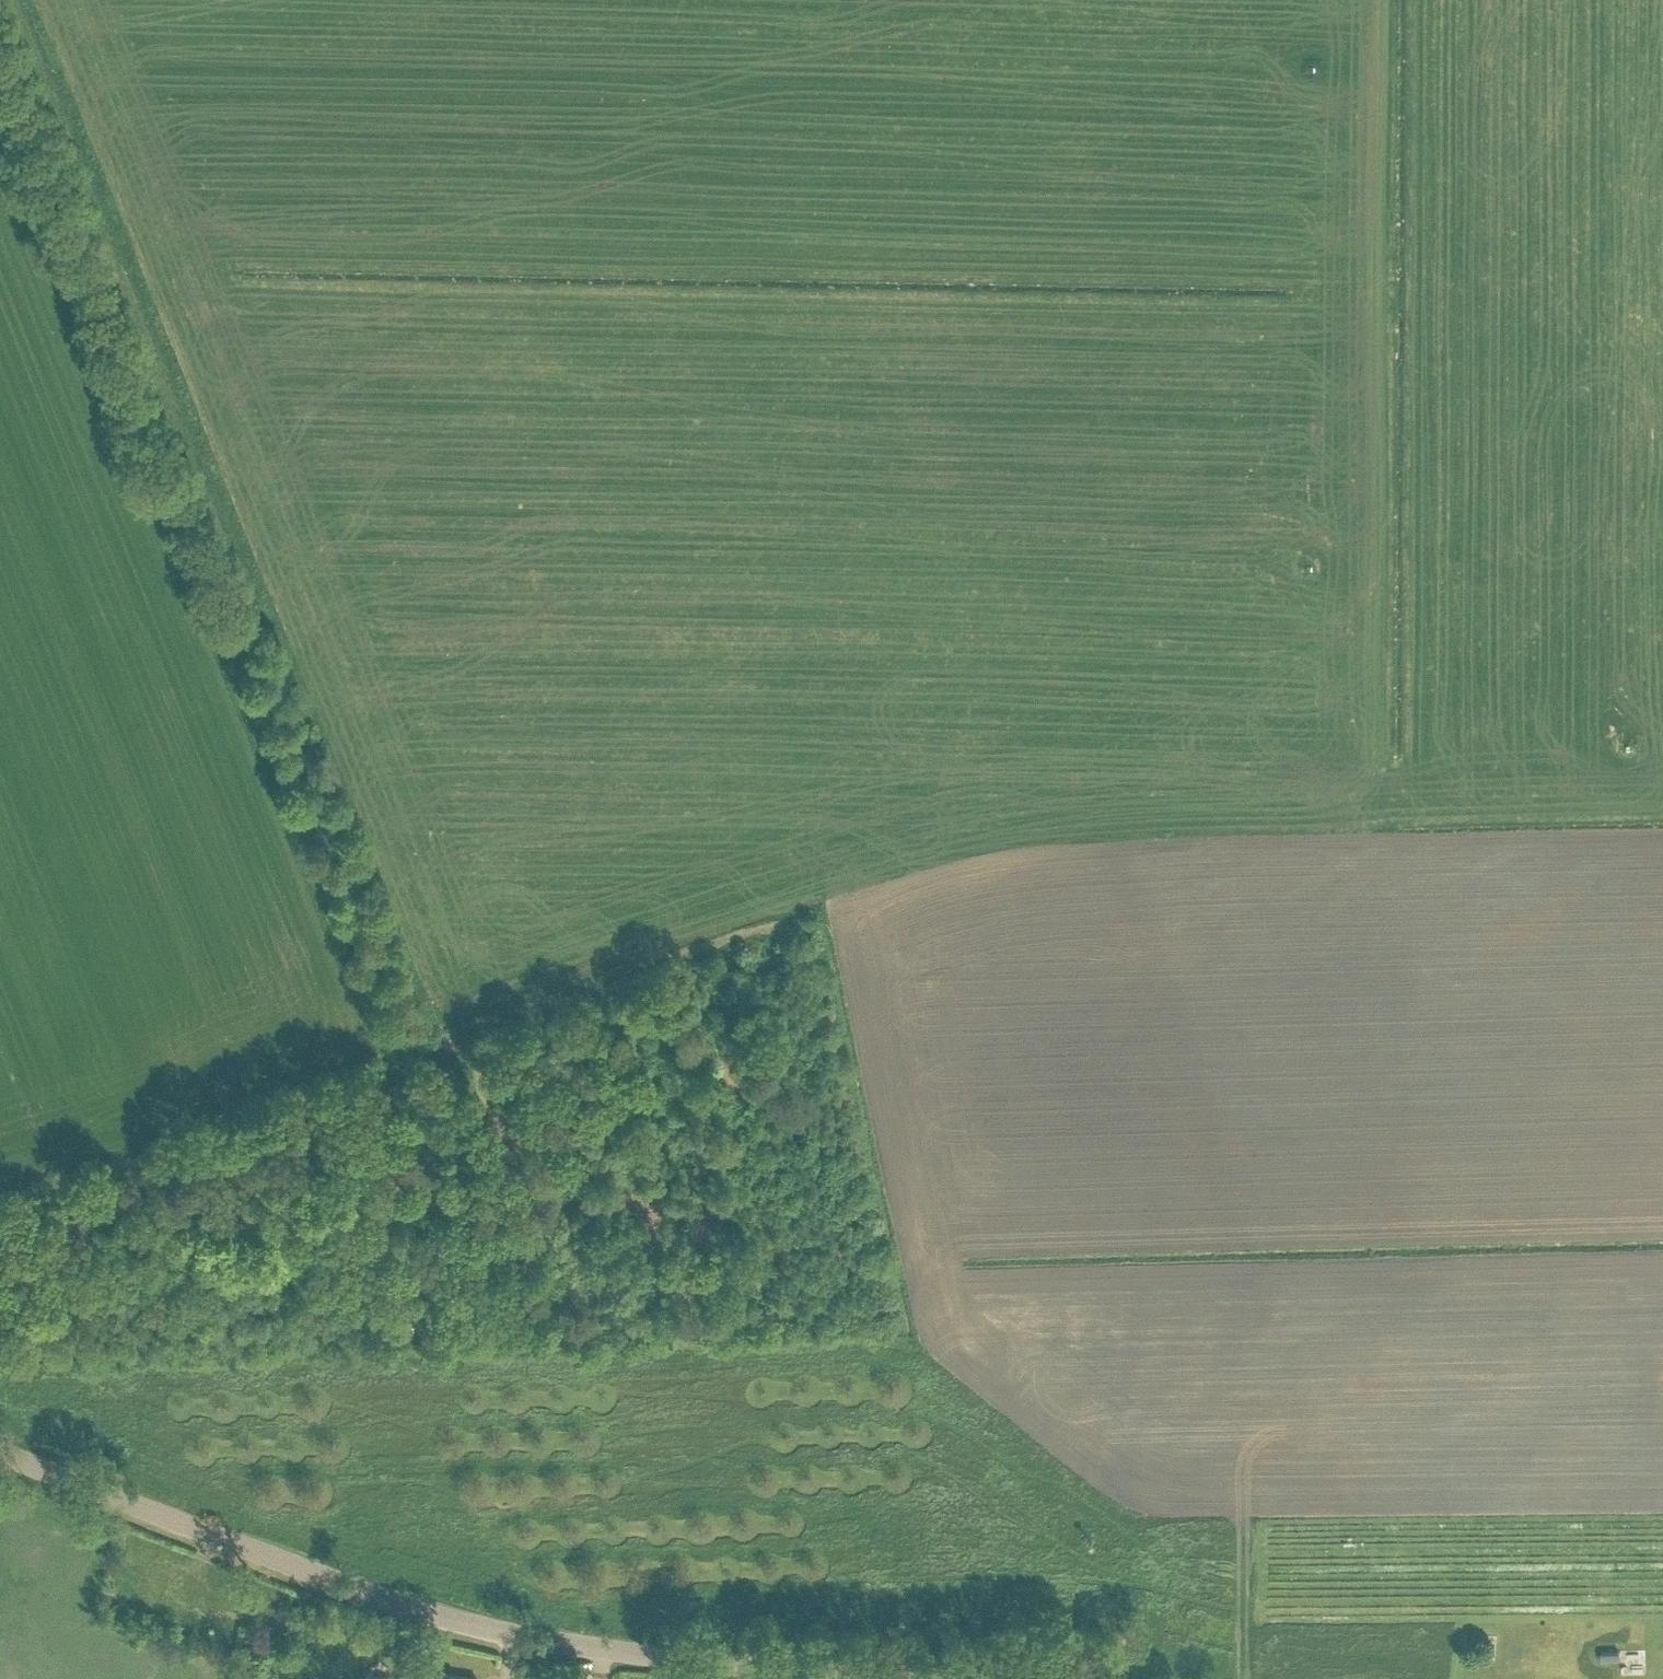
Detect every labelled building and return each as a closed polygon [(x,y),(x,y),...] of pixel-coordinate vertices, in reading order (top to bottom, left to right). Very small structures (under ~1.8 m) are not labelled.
[(477,1675),(434,1668),(432,1678),(476,1678),(477,1675)]
